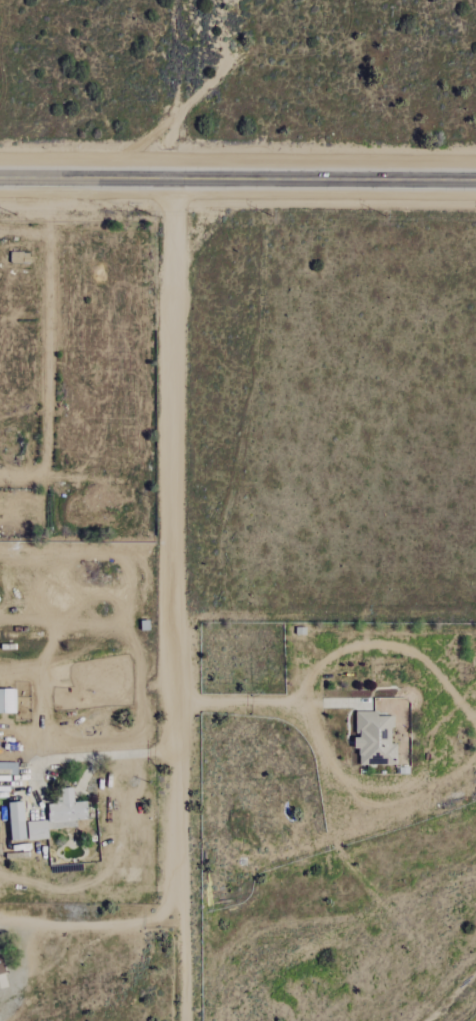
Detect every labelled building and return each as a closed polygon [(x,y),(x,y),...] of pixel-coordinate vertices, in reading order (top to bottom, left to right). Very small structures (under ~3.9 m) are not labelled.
[(16,689),(0,689),(0,713),(16,713),(16,689)] [(397,765),(397,744),(393,744),(393,716),(379,716),(379,711),(356,711),(356,736),(355,736),(355,749),(359,749),(360,765),(397,765)] [(27,822),(28,840),(48,839),(48,829),(77,827),(77,820),(88,819),(87,802),(74,802),(73,788),(62,788),(63,803),(47,804),(48,821),(27,822)] [(10,840),(25,840),(24,802),(9,802),(10,840)]
